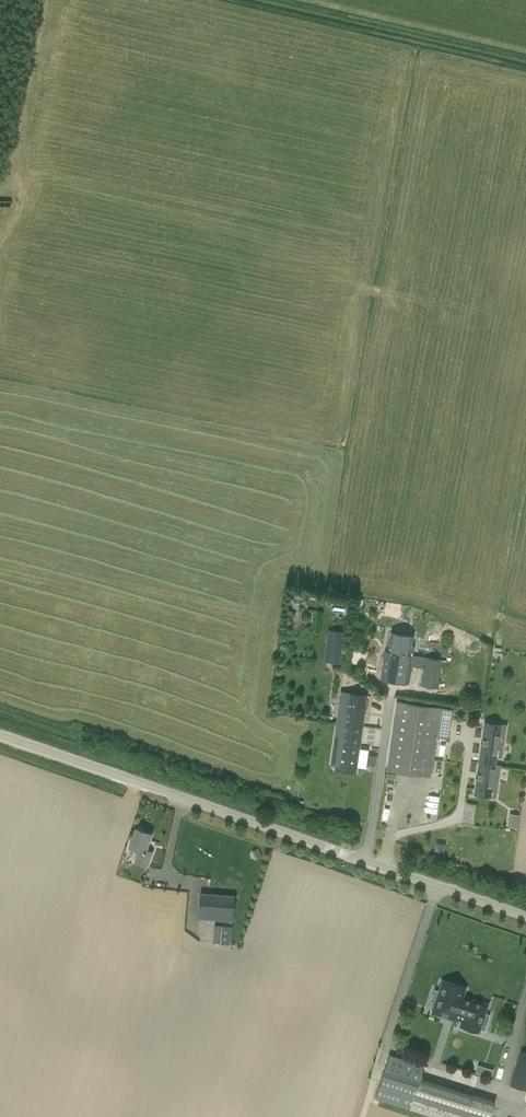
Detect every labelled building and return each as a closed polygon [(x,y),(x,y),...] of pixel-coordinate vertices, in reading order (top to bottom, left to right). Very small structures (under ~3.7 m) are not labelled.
[(328,629),(325,654),(341,657),(344,632),(328,629)] [(382,672),(381,678),(408,683),(411,665),(423,667),(421,685),(438,688),(443,659),(426,657),(412,655),(413,654),(410,654),(413,636),(391,633),(388,650),(388,651),(385,651),(382,672)] [(338,715),(362,718),(366,695),(342,692),(338,715)] [(430,776),(439,708),(397,702),(388,770),(430,776)] [(502,758),(506,731),(483,727),(482,738),(483,738),(482,744),(481,743),(479,755),(502,758)] [(355,740),(337,737),(334,760),(352,762),(355,740)] [(375,764),(377,757),(370,755),(368,763),(375,764)] [(476,778),(474,789),(497,792),(501,765),(479,762),(477,773),(478,773),(477,778),(476,778)] [(509,813),(508,826),(518,827),(520,815),(509,813)] [(154,851),(147,848),(152,834),(136,828),(129,846),(138,850),(134,862),(148,867),(154,851)] [(436,842),(435,851),(445,851),(446,842),(436,842)] [(199,919),(233,921),(235,894),(209,892),(201,892),(199,919)] [(214,925),(213,943),(232,945),(233,926),(214,925)] [(465,987),(438,978),(436,985),(426,1015),(453,1024),(454,1022),(458,1023),(456,1029),(478,1035),(488,1005),(462,997),(465,987)] [(525,1090),(525,1051),(521,1050),(510,1084),(525,1090)] [(390,1053),(380,1083),(376,1098),(435,1116),(490,1116),(495,1101),(421,1077),(425,1065),(390,1053)] [(480,1063),(476,1071),(493,1078),(496,1069),(480,1063)]
